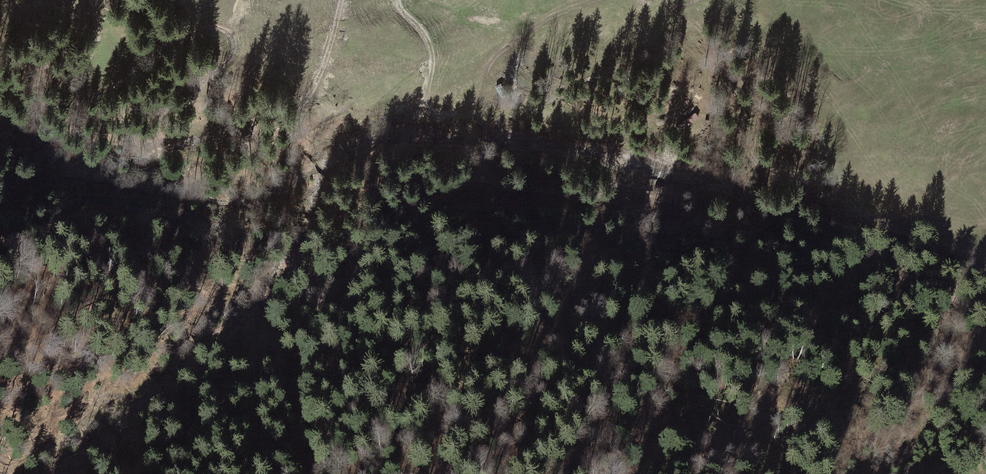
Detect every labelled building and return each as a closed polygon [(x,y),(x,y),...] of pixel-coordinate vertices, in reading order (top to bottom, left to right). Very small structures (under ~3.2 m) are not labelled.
[(696,108),(680,121),(685,126),(700,113),(696,108)]
